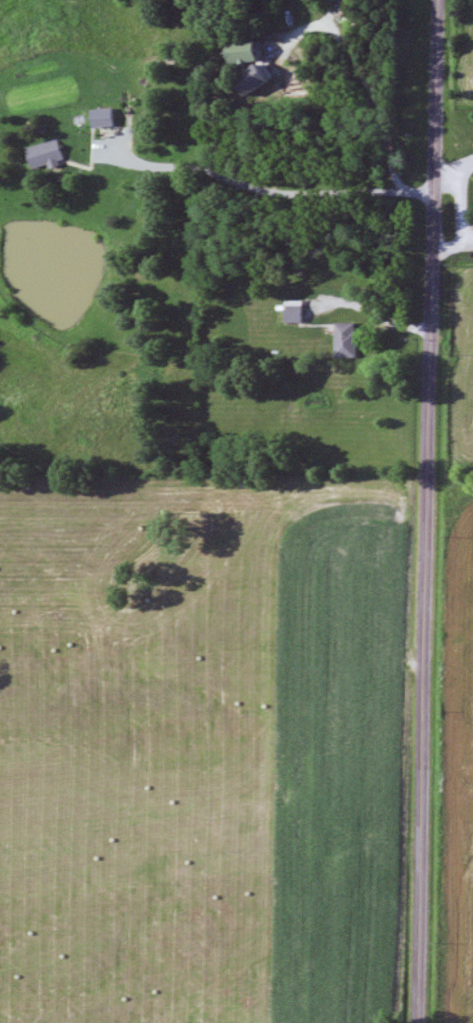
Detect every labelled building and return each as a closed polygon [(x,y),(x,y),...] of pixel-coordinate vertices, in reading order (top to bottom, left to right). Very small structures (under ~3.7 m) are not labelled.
[(241,66),(272,61),(269,39),(237,45),(241,66)] [(121,109),(98,109),(98,127),(121,127),(121,109)] [(71,162),(64,138),(31,149),(38,172),(71,162)] [(311,306),(293,306),(293,323),(311,323),(311,306)] [(362,323),(340,323),(340,358),(362,358),(362,323)]
